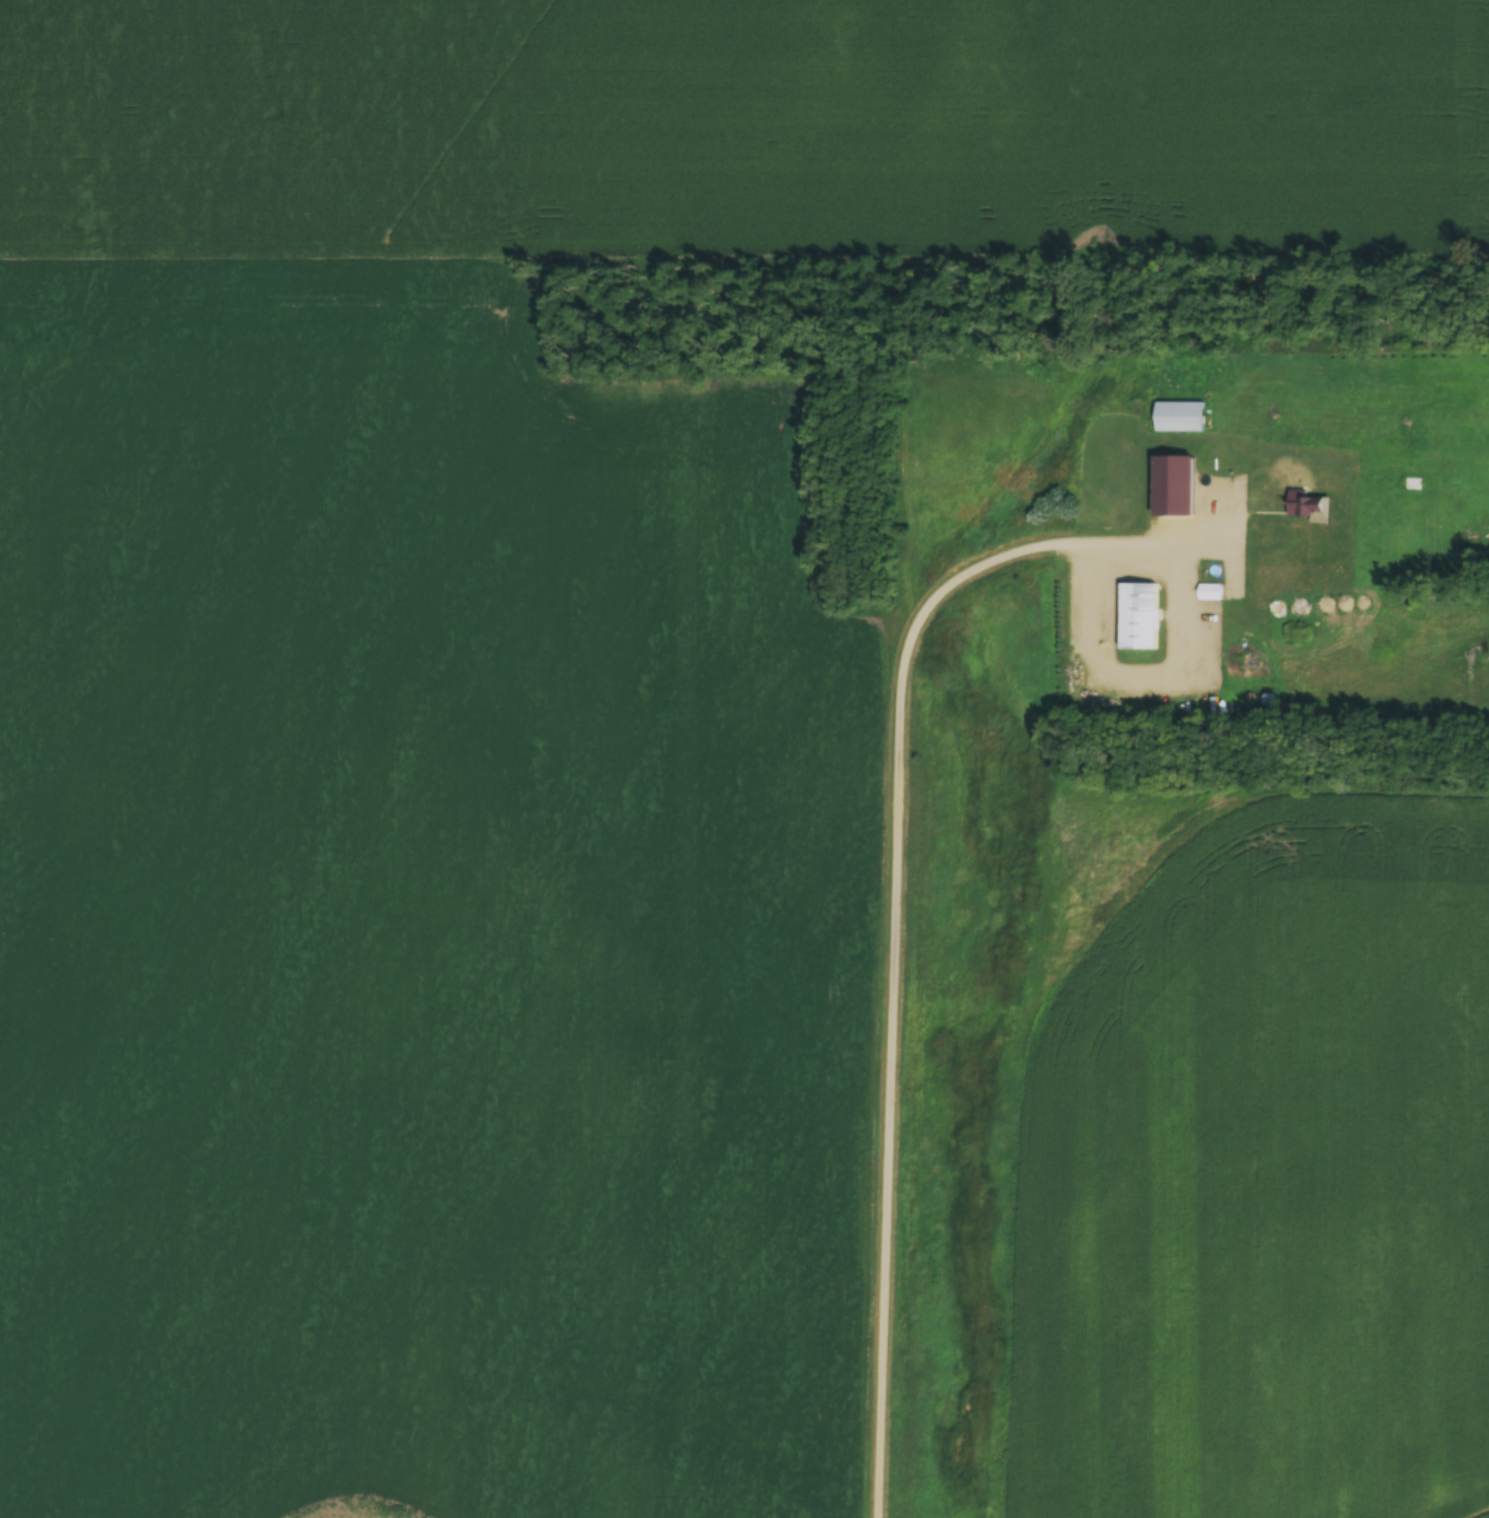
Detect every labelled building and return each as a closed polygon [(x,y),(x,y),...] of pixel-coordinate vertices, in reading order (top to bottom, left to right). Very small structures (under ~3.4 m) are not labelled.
[(1202,434),(1202,405),(1152,405),(1152,434),(1202,434)] [(1126,475),(1124,535),(1154,536),(1156,475),(1126,475)] [(1156,585),(1116,585),(1116,650),(1156,650),(1156,585)]
